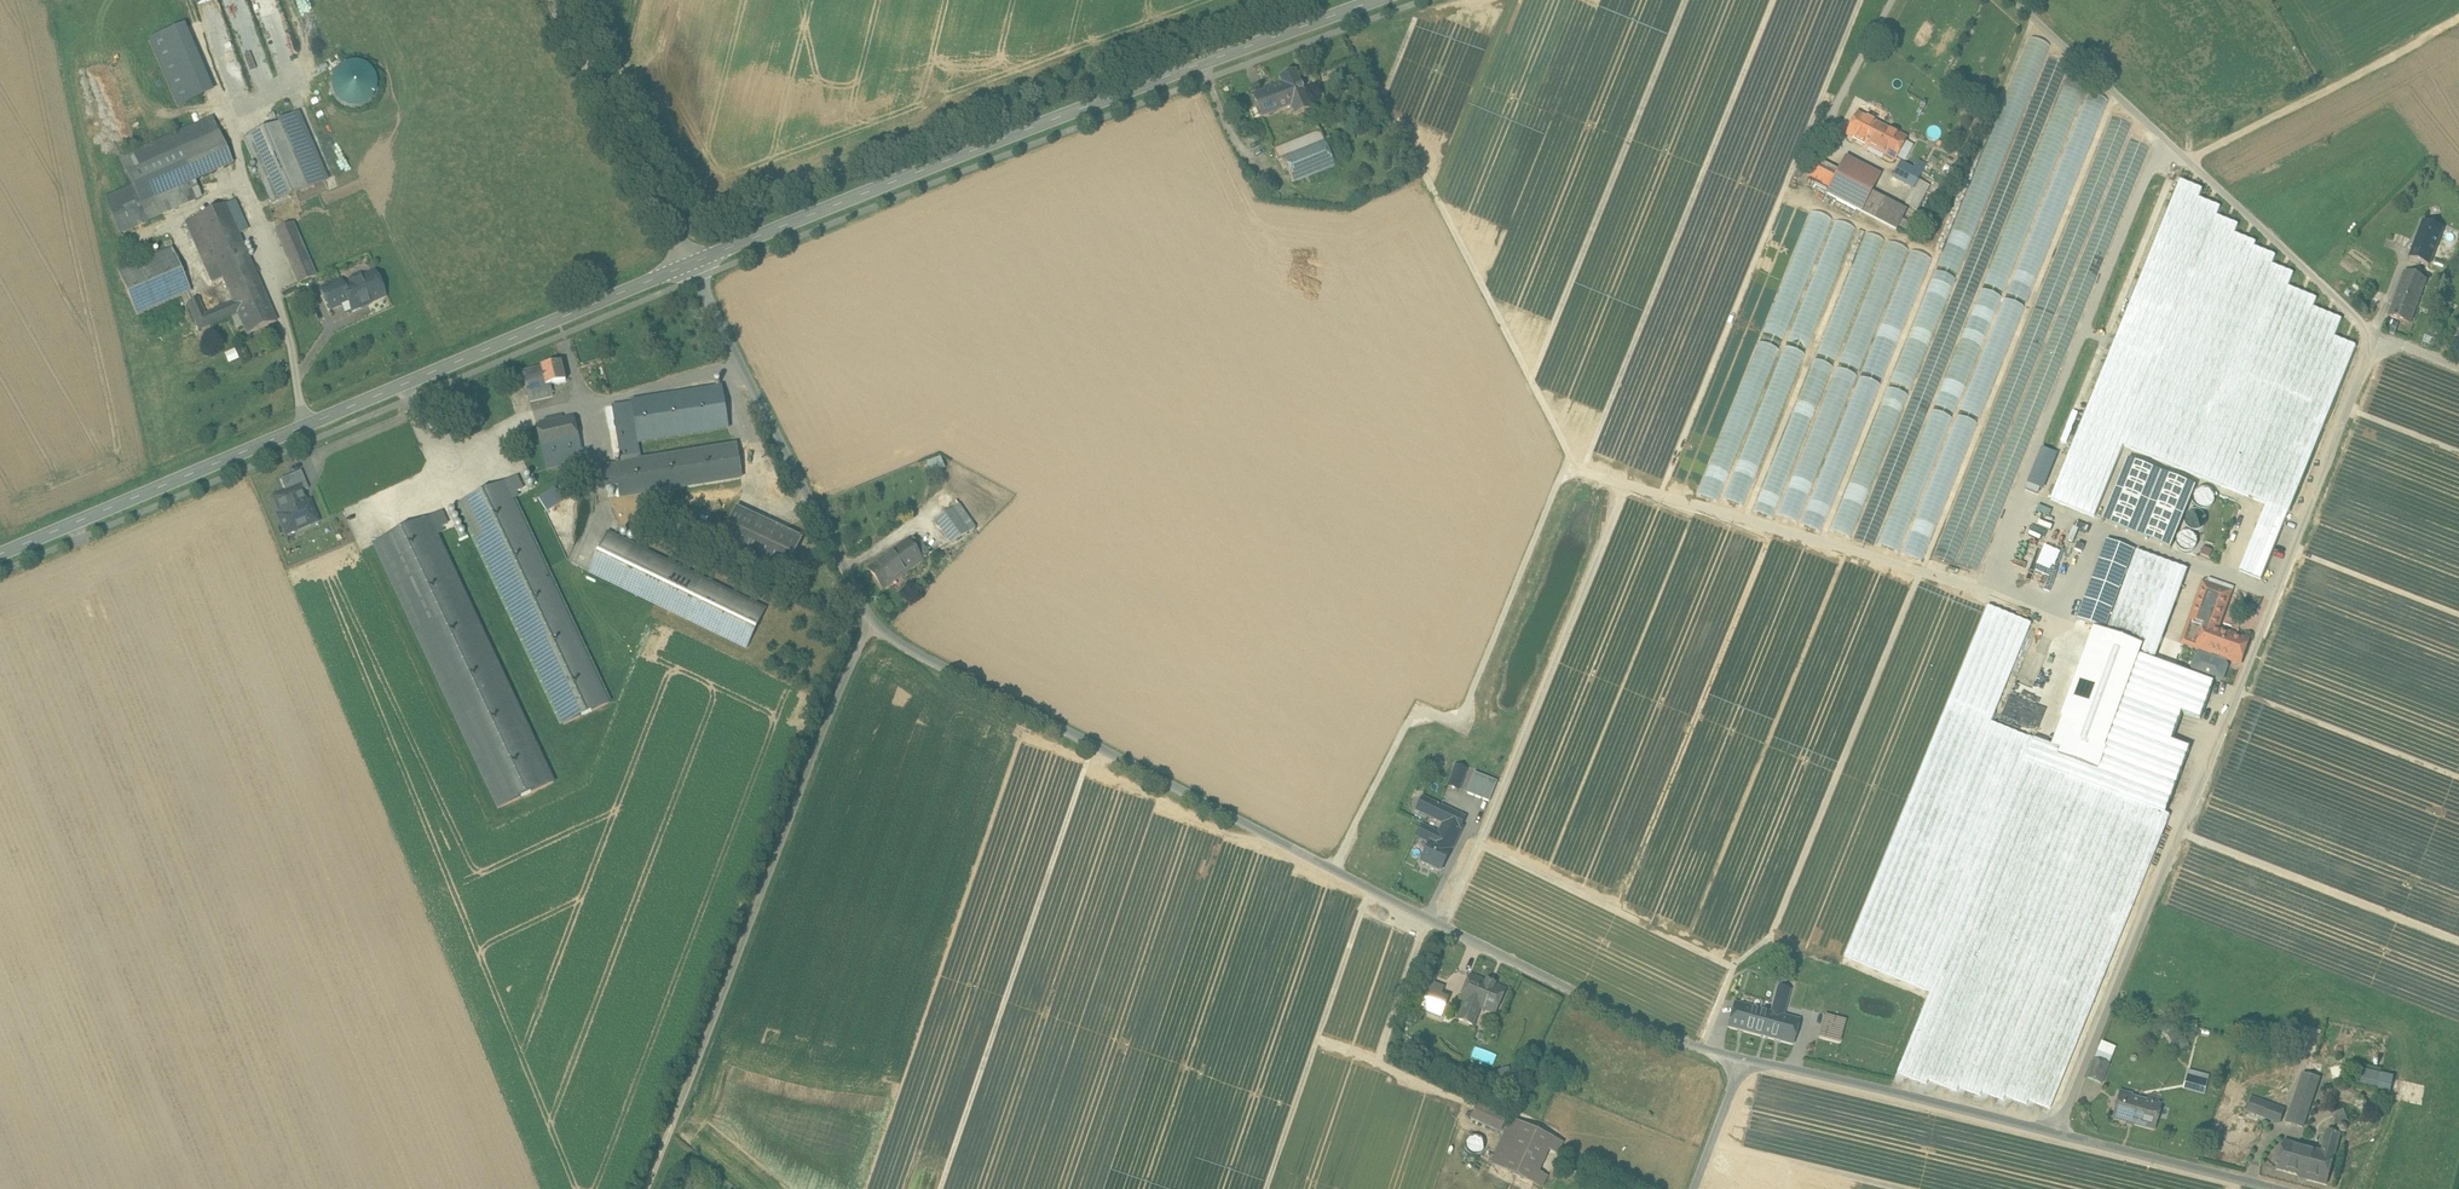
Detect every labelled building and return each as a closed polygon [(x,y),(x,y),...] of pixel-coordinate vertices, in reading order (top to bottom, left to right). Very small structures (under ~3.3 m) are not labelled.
[(151,36),(176,106),(212,93),(187,23),(151,36)] [(1974,179),(1994,187),(2048,43),(2028,35),(1974,179)] [(352,58),(328,88),(358,112),(382,82),(352,58)] [(1296,70),(1280,77),(1282,83),(1292,106),(1295,115),(1300,113),(1311,108),(1296,70)] [(2064,77),(2054,112),(2076,117),(2085,82),(2064,77)] [(1282,83),(1253,95),(1262,118),(1292,106),(1282,83)] [(2087,91),(2079,113),(2088,116),(2084,126),(2092,129),(2095,122),(2092,121),(2092,119),(2099,122),(2107,98),(2087,91)] [(2027,106),(2027,114),(2049,114),(2049,106),(2027,106)] [(1311,108),(1300,113),(1303,119),(1314,114),(1311,108)] [(1888,130),(1858,115),(1848,135),(1878,151),(1888,130)] [(213,119),(120,160),(127,174),(219,133),(213,119)] [(280,123),(244,139),(272,204),(308,188),(280,123)] [(1905,139),(1888,130),(1878,151),(1895,159),(1905,139)] [(1321,132),(1274,149),(1279,161),(1285,159),(1295,183),(1335,167),(1321,132)] [(219,133),(127,174),(133,189),(140,205),(233,164),(219,133)] [(1880,175),(1846,158),(1827,194),(1861,211),(1862,210),(1870,194),(1880,175)] [(1837,174),(1822,167),(1822,166),(1816,162),(1815,163),(1814,163),(1808,176),(1830,187),(1837,174)] [(1921,173),(1901,163),(1898,169),(1919,180),(1921,173)] [(1898,169),(1897,169),(1893,177),(1914,188),(1919,180),(1898,169)] [(2221,207),(2199,198),(2203,190),(2181,181),(2051,500),(2095,517),(2124,446),(2267,504),(2289,513),(2356,346),(2335,337),(2342,319),(2313,308),(2317,299),(2288,287),(2294,274),(2272,265),(2276,256),(2254,247),(2256,243),(2235,234),(2238,225),(2217,216),(2221,207)] [(300,199),(328,188),(326,182),(298,193),(300,199)] [(1961,199),(1939,266),(1960,273),(1988,189),(1974,185),(1969,201),(1961,199)] [(133,189),(106,201),(113,217),(140,205),(133,189)] [(1904,211),(1870,194),(1862,210),(1896,227),(1904,211)] [(234,201),(185,222),(204,264),(215,260),(223,279),(234,303),(205,315),(199,299),(187,304),(199,331),(238,314),(266,298),(238,234),(247,230),(234,201)] [(140,205),(113,217),(121,234),(148,222),(140,205)] [(1819,252),(1830,216),(1810,210),(1800,241),(1801,241),(1799,246),(1819,252)] [(1840,267),(1854,226),(1835,220),(1824,251),(1833,254),(1830,264),(1840,267)] [(2443,228),(2424,221),(2411,257),(2429,264),(2443,228)] [(292,223),(276,230),(284,249),(301,242),(292,223)] [(301,242),(284,249),(299,284),(316,277),(301,242)] [(171,249),(119,272),(137,315),(190,292),(171,249)] [(215,260),(204,264),(212,283),(223,279),(215,260)] [(1906,337),(1891,382),(1912,389),(1940,306),(1944,307),(1954,276),(1934,270),(1914,330),(1917,331),(1914,340),(1906,337)] [(2427,279),(2405,271),(2396,293),(2397,294),(2418,302),(2427,279)] [(374,273),(364,278),(363,276),(359,274),(350,279),(348,282),(349,284),(343,287),(342,288),(348,302),(352,311),(384,297),(374,273)] [(340,282),(322,290),(331,310),(348,302),(342,288),(343,287),(340,282)] [(2418,302),(2397,294),(2389,316),(2410,324),(2418,302)] [(1786,300),(1785,301),(1776,297),(1764,332),(1783,339),(1796,304),(1786,300)] [(266,298),(238,314),(247,335),(276,322),(266,298)] [(1818,354),(1834,359),(1849,314),(1834,309),(1818,354)] [(1863,371),(1883,378),(1907,312),(1899,309),(1895,320),(1892,319),(1889,329),(1885,328),(1883,336),(1876,333),(1863,371)] [(1860,369),(1873,324),(1864,322),(1860,334),(1851,331),(1849,338),(1857,341),(1855,347),(1845,344),(1839,363),(1860,369)] [(1789,342),(1808,346),(1812,329),(1793,325),(1789,342)] [(1761,397),(1777,346),(1758,340),(1742,391),(1761,397)] [(1789,384),(1802,351),(1786,345),(1773,377),(1789,384)] [(226,352),(228,361),(238,358),(236,349),(226,352)] [(1814,358),(1799,403),(1816,409),(1831,363),(1814,358)] [(562,362),(542,367),(547,386),(551,385),(566,381),(562,362)] [(1838,417),(1856,374),(1837,366),(1825,395),(1833,399),(1827,413),(1838,417)] [(542,367),(523,371),(530,401),(553,396),(551,385),(547,386),(542,367)] [(1826,532),(1875,380),(1855,374),(1806,525),(1826,532)] [(1832,530),(1852,537),(1906,392),(1885,385),(1832,530)] [(723,389),(632,403),(636,426),(638,441),(729,427),(723,389)] [(632,403),(613,406),(616,429),(636,426),(632,403)] [(574,417),(537,425),(542,449),(580,441),(574,417)] [(636,426),(616,429),(622,464),(641,461),(638,441),(636,426)] [(580,441),(542,449),(547,469),(572,463),(575,473),(587,470),(580,441)] [(622,464),(604,467),(607,488),(619,486),(621,496),(741,477),(736,445),(641,461),(622,464)] [(2040,450),(2030,479),(2044,484),(2055,455),(2040,450)] [(2196,486),(2128,459),(2103,521),(2171,548),(2196,486)] [(1698,493),(1716,500),(1729,469),(1711,462),(1698,493)] [(1733,472),(1725,499),(1744,505),(1755,470),(1744,467),(1742,474),(1733,472)] [(301,471),(281,480),(286,493),(300,488),(302,492),(308,490),(301,471)] [(517,477),(460,504),(564,725),(609,704),(512,499),(518,497),(515,492),(523,489),(517,477)] [(548,510),(565,499),(557,485),(539,496),(548,510)] [(286,493),(274,498),(281,515),(278,516),(284,530),(300,524),(302,528),(317,522),(312,509),(309,510),(302,492),(300,488),(286,493)] [(2214,503),(2215,499),(2214,495),(2211,491),(2208,489),(2204,488),(2200,489),(2196,491),(2194,495),(2193,499),(2194,503),(2197,506),(2200,508),(2204,509),(2208,508),(2212,506),(2214,503)] [(1800,520),(1804,496),(1793,494),(1790,510),(1784,509),(1783,517),(1800,520)] [(957,501),(951,505),(954,510),(959,506),(957,501)] [(724,535),(654,503),(648,517),(717,550),(720,543),(724,535)] [(2267,504),(2240,571),(2262,580),(2289,513),(2267,504)] [(954,510),(937,521),(952,542),(975,527),(959,506),(954,510)] [(802,539),(736,508),(724,535),(720,543),(786,574),(802,539)] [(2206,524),(2206,520),(2206,516),(2203,513),(2200,510),(2196,510),(2192,510),(2188,513),(2186,516),(2185,520),(2186,524),(2188,528),(2192,530),(2196,531),(2200,530),(2203,527),(2206,524)] [(445,518),(443,515),(373,548),(498,810),(554,783),(437,538),(444,535),(441,530),(445,528),(441,520),(445,518)] [(2053,532),(2063,535),(2068,518),(2057,515),(2053,532)] [(2080,527),(2078,534),(2085,536),(2089,526),(2077,522),(2076,526),(2080,527)] [(2197,545),(2198,541),(2197,537),(2195,534),(2191,532),(2187,531),(2183,532),(2180,534),(2178,537),(2177,541),(2178,545),(2180,549),(2183,551),(2187,552),(2191,551),(2195,549),(2197,545)] [(2072,533),(2067,546),(2080,551),(2085,538),(2072,533)] [(765,611),(607,535),(590,571),(747,647),(765,611)] [(2107,540),(2078,620),(2105,630),(2135,550),(2107,540)] [(908,542),(893,553),(906,571),(926,557),(921,550),(917,554),(908,542)] [(1987,606),(1844,956),(1930,991),(1897,1072),(1927,1084),(1929,1080),(1957,1091),(1959,1087),(1980,1096),(1982,1091),(2004,1100),(2006,1095),(2027,1104),(2029,1100),(2050,1108),(2170,815),(2166,813),(2171,799),(2097,772),(2140,655),(2155,660),(2188,570),(2137,551),(2063,750),(1991,722),(2031,624),(1987,606)] [(893,553),(871,569),(884,587),(906,571),(893,553)] [(2218,587),(2203,582),(2182,643),(2196,648),(2209,612),(2218,587)] [(2231,592),(2218,587),(2209,612),(2222,617),(2231,592)] [(2004,600),(2001,608),(2024,618),(2028,610),(2004,600)] [(2222,617),(2209,612),(2196,648),(2213,654),(2228,659),(2241,664),(2250,639),(2218,628),(2222,617)] [(2212,657),(2200,653),(2197,654),(2192,668),(2193,671),(2194,672),(2193,674),(2214,682),(2215,679),(2220,681),(2223,679),(2228,665),(2227,662),(2228,659),(2213,654),(2212,657)] [(2155,660),(2140,655),(2097,772),(2171,799),(2190,747),(2172,741),(2182,712),(2201,719),(2214,682),(2193,674),(2155,660)] [(2038,674),(2046,677),(2050,668),(2043,665),(2038,674)] [(1466,770),(1456,766),(1449,785),(1458,789),(1466,770)] [(1466,770),(1458,789),(1465,792),(1473,772),(1466,770)] [(1491,801),(1498,780),(1475,771),(1467,792),(1491,801)] [(1442,783),(1432,779),(1424,796),(1434,800),(1442,783)] [(1465,818),(1423,799),(1418,810),(1439,820),(1438,823),(1443,825),(1445,822),(1460,829),(1465,818)] [(1439,834),(1423,826),(1418,836),(1431,843),(1422,861),(1441,870),(1460,829),(1445,822),(1443,825),(1439,834)] [(1811,973),(1796,969),(1793,977),(1809,982),(1811,973)] [(1436,976),(1428,973),(1425,981),(1433,984),(1436,976)] [(1486,982),(1470,975),(1460,999),(1465,1001),(1458,1018),(1474,1025),(1481,1007),(1495,1013),(1505,990),(1495,985),(1496,984),(1487,980),(1486,982)] [(1433,984),(1425,981),(1414,1008),(1440,1018),(1447,1001),(1440,997),(1443,988),(1433,984)] [(1791,990),(1780,987),(1773,1014),(1781,1015),(1783,1016),(1791,990)] [(1773,1014),(1736,1004),(1730,1026),(1775,1038),(1781,1015),(1773,1014)] [(1783,1016),(1781,1015),(1775,1038),(1793,1043),(1799,1020),(1783,1016)] [(1475,1046),(1472,1057),(1493,1063),(1496,1053),(1475,1046)] [(2109,1065),(2094,1059),(2087,1078),(2101,1084),(2109,1065)] [(2346,1073),(2342,1062),(2330,1066),(2334,1078),(2346,1073)] [(2381,1076),(2358,1070),(2354,1085),(2378,1090),(2381,1076)] [(2304,1075),(2287,1123),(2303,1127),(2319,1079),(2304,1075)] [(2207,1081),(2188,1076),(2185,1088),(2203,1093),(2207,1081)] [(2142,1101),(2120,1095),(2114,1118),(2136,1124),(2142,1101)] [(2159,1100),(2148,1097),(2146,1102),(2158,1106),(2159,1100)] [(2285,1109),(2252,1097),(2247,1111),(2280,1123),(2285,1109)] [(2146,1102),(2142,1101),(2136,1124),(2154,1129),(2160,1106),(2158,1106),(2146,1102)] [(1505,1116),(1479,1104),(1472,1119),(1499,1131),(1505,1116)] [(2344,1106),(2334,1109),(2338,1120),(2347,1116),(2344,1106)] [(1554,1139),(1512,1119),(1491,1163),(1533,1183),(1554,1139)] [(2345,1124),(2342,1123),(2339,1125),(2339,1128),(2340,1131),(2343,1132),(2346,1130),(2347,1127),(2345,1124)] [(2323,1152),(2285,1142),(2278,1165),(2278,1164),(2277,1166),(2278,1166),(2277,1169),(2313,1178),(2312,1181),(2327,1184),(2340,1135),(2329,1131),(2323,1152)] [(1484,1149),(1485,1145),(1484,1142),(1482,1139),(1479,1136),(1475,1136),(1471,1136),(1468,1139),(1466,1142),(1465,1146),(1466,1149),(1468,1153),(1471,1155),(1475,1155),(1479,1155),(1482,1152),(1484,1149)]
